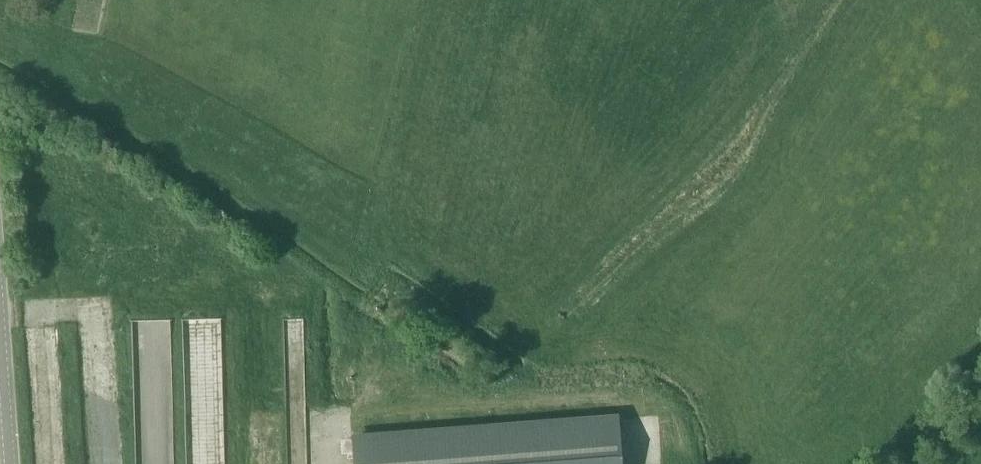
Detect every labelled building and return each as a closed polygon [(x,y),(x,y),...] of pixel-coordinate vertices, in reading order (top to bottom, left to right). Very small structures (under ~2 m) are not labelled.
[(293,374),(310,374),(309,356),(293,357),(293,374)] [(272,402),(273,383),(256,383),(255,401),(272,402)] [(354,439),(356,463),(621,463),(618,419),(358,439),(354,439)] [(229,432),(194,431),(194,463),(222,463),(228,463),(229,432)]
